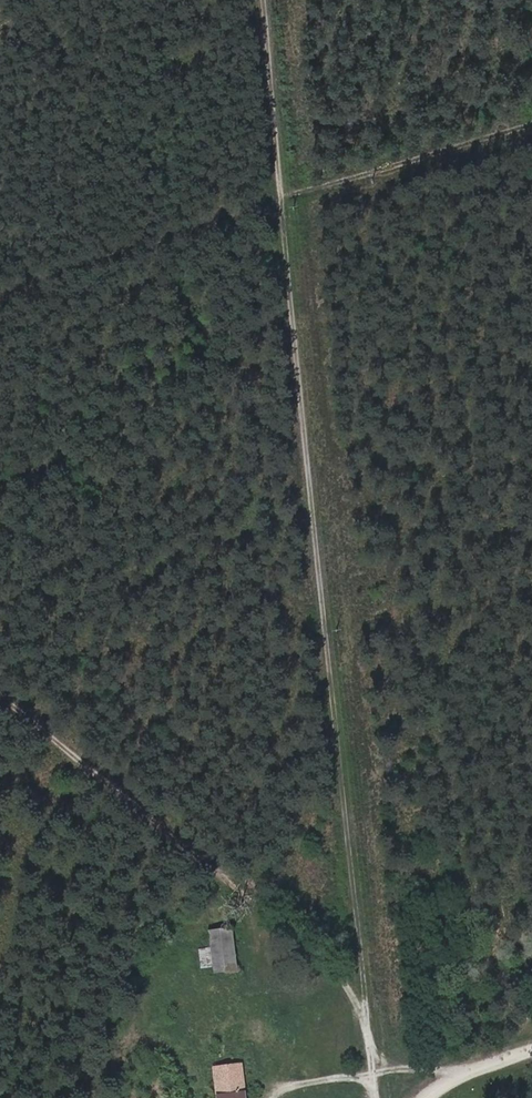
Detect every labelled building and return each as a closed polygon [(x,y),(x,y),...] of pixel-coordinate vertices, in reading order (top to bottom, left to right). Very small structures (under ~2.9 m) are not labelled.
[(234,947),(232,928),(208,931),(211,950),(234,947)] [(202,967),(211,966),(208,947),(199,948),(202,967)] [(236,969),(234,947),(211,950),(213,972),(236,969)] [(242,1064),(213,1067),(216,1097),(246,1097),(242,1064)]
